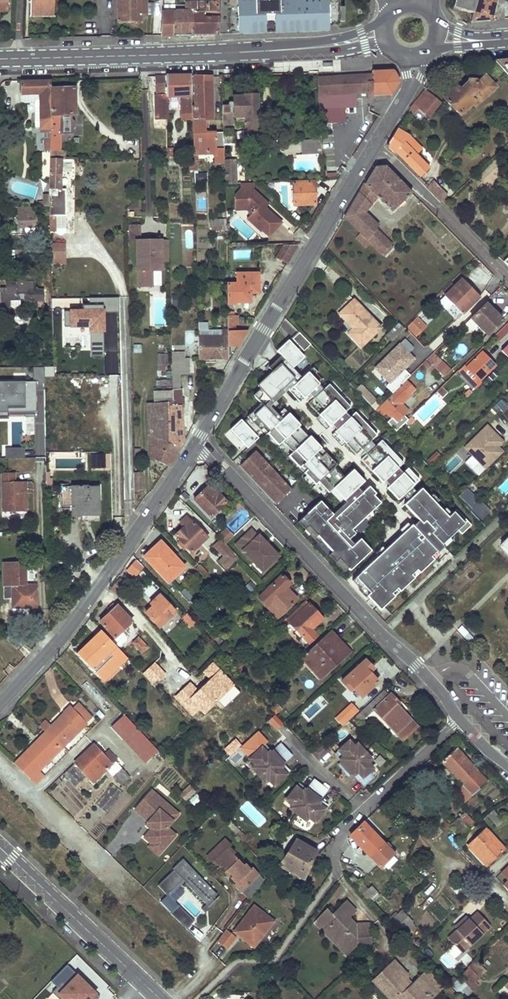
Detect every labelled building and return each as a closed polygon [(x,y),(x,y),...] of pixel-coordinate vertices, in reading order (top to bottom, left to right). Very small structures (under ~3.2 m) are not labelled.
[(30,17),(54,17),(54,0),(30,0),(30,17)] [(117,22),(141,21),(140,0),(117,0),(117,22)] [(210,2),(187,3),(187,4),(185,4),(185,11),(175,12),(173,36),(182,35),(191,35),(193,12),(219,11),(220,0),(210,0),(210,2)] [(219,11),(219,16),(217,35),(328,32),(328,27),(338,26),(337,0),(220,0),(219,11)] [(477,0),(455,0),(453,8),(460,10),(473,14),(477,0)] [(470,22),(492,20),(496,0),(477,0),(473,14),(470,22)] [(163,5),(161,36),(173,36),(175,12),(175,5),(163,5)] [(193,12),(191,35),(204,35),(217,35),(219,16),(219,11),(193,12)] [(494,62),(507,77),(507,60),(494,62)] [(373,74),(317,77),(320,125),(346,123),(345,109),(357,108),(356,93),(368,92),(368,96),(392,94),(399,83),(392,71),(373,72),(373,74)] [(211,75),(194,76),(194,108),(191,108),(191,113),(194,155),(207,154),(207,152),(216,153),(216,163),(224,163),(224,162),(224,150),(224,144),(223,133),(207,133),(206,131),(205,120),(213,120),(211,75)] [(191,76),(155,77),(154,89),(166,90),(166,96),(173,96),(181,96),(181,114),(191,113),(191,108),(191,76)] [(456,86),(444,98),(459,115),(471,103),(474,106),(495,87),(484,76),(476,84),(475,82),(474,80),(468,80),(468,82),(460,90),(456,86)] [(49,90),(49,80),(21,81),(21,95),(24,95),(40,95),(40,128),(41,134),(44,134),(44,142),(50,142),(49,90)] [(74,128),(74,122),(72,120),(71,115),(75,115),(74,89),(49,90),(50,142),(50,151),(50,160),(60,160),(66,160),(66,152),(61,152),(60,135),(72,135),(72,130),(74,128)] [(166,90),(154,89),(155,118),(166,117),(166,96),(166,90)] [(441,102),(425,90),(410,108),(414,111),(417,108),(428,117),(441,102)] [(40,128),(40,95),(24,95),(24,103),(35,103),(35,128),(40,128)] [(246,131),(251,130),(257,130),(256,95),(244,95),(244,97),(234,97),(233,103),(232,102),(229,102),(228,106),(223,106),(223,126),(232,126),(232,114),(234,114),(234,116),(236,116),(236,122),(246,121),(246,131)] [(409,136),(398,129),(387,146),(393,153),(395,151),(420,177),(429,169),(404,142),(409,136)] [(233,130),(223,131),(223,133),(224,144),(232,144),(233,144),(233,130)] [(321,138),(300,138),(301,153),(321,152),(321,138)] [(56,216),(65,216),(65,194),(61,194),(61,190),(60,160),(50,160),(51,194),(51,201),(51,205),(51,217),(56,217),(56,216)] [(64,172),(72,172),(72,160),(64,160),(64,172)] [(224,176),(235,176),(234,161),(224,162),(224,163),(224,176)] [(315,163),(297,163),(298,175),(314,174),(314,171),(315,171),(315,163)] [(360,191),(345,217),(361,233),(356,238),(365,248),(371,243),(384,256),(393,248),(391,245),(376,229),(378,227),(364,213),(377,197),(392,212),(412,193),(397,177),(385,166),(375,167),(360,191)] [(225,185),(235,185),(235,176),(224,176),(225,185)] [(427,187),(444,204),(448,201),(445,197),(448,195),(434,181),(427,187)] [(314,183),(293,184),(294,206),(315,204),(314,183)] [(254,192),(254,184),(240,184),(240,192),(235,197),(236,206),(251,206),(257,212),(254,215),(249,221),(263,233),(264,232),(270,238),(280,227),(274,219),(262,208),(266,203),(254,192)] [(37,206),(19,207),(20,227),(38,226),(37,206)] [(251,206),(236,206),(236,211),(249,211),(254,215),(257,212),(251,206)] [(65,216),(56,216),(56,217),(56,232),(57,233),(58,233),(59,234),(60,234),(61,234),(63,234),(64,233),(65,232),(66,231),(65,216)] [(127,226),(128,240),(141,240),(140,225),(127,226)] [(169,264),(168,242),(136,242),(136,256),(139,256),(140,273),(137,273),(137,289),(153,288),(152,273),(162,273),(161,264),(169,264)] [(64,264),(64,244),(51,244),(51,264),(64,264)] [(297,247),(283,247),(277,259),(287,263),(297,247)] [(249,303),(250,294),(258,294),(258,274),(237,274),(237,285),(227,285),(227,305),(233,305),(236,303),(249,303)] [(462,314),(479,297),(462,279),(444,297),(452,304),(462,314)] [(7,289),(1,290),(1,294),(2,311),(11,311),(11,302),(21,302),(21,299),(25,299),(25,302),(31,302),(31,303),(44,303),(44,291),(36,291),(36,283),(16,283),(7,283),(7,289)] [(440,301),(448,308),(452,304),(444,297),(440,301)] [(62,309),(62,346),(80,346),(80,337),(89,337),(89,356),(104,357),(105,314),(119,314),(119,299),(84,298),(84,309),(62,309)] [(361,346),(380,328),(354,300),(339,314),(353,329),(348,333),(361,346)] [(487,335),(502,321),(486,304),(471,318),(478,326),(487,335)] [(234,315),(231,315),(231,313),(227,313),(228,331),(228,337),(228,347),(232,347),(238,347),(247,331),(234,332),(234,315)] [(416,317),(409,324),(417,332),(414,335),(416,336),(426,327),(416,317)] [(478,326),(471,318),(465,324),(472,331),(478,326)] [(493,336),(499,342),(507,333),(507,322),(493,336)] [(385,336),(391,341),(392,341),(404,329),(398,323),(385,336)] [(409,324),(406,327),(414,335),(417,332),(409,324)] [(209,337),(208,329),(198,330),(198,337),(209,337)] [(199,360),(228,359),(228,355),(228,347),(228,337),(223,337),(209,337),(198,337),(199,360)] [(413,348),(404,339),(399,344),(408,353),(413,348)] [(288,340),(277,351),(281,356),(268,368),(275,375),(279,379),(281,377),(289,385),(286,388),(287,390),(299,402),(311,391),(318,385),(319,384),(313,378),(318,373),(313,367),(302,378),(292,368),(304,357),(288,340)] [(182,343),(171,343),(171,352),(183,352),(182,343)] [(436,348),(431,343),(421,351),(426,357),(436,348)] [(399,344),(381,362),(388,368),(388,370),(382,376),(389,383),(386,387),(392,393),(409,376),(403,369),(413,359),(399,344)] [(184,359),(184,352),(183,352),(171,352),(171,375),(179,374),(190,374),(189,359),(184,359)] [(442,361),(434,352),(428,358),(436,367),(442,361)] [(479,381),(494,366),(482,353),(466,368),(479,381)] [(156,354),(156,371),(167,371),(167,354),(156,354)] [(381,362),(375,369),(382,376),(388,370),(388,368),(381,362)] [(464,365),(457,371),(459,373),(473,388),(475,389),(481,383),(479,381),(466,368),(464,365)] [(0,380),(0,417),(9,417),(9,415),(35,415),(35,390),(43,390),(43,367),(33,367),(33,381),(0,380)] [(185,438),(182,405),(184,405),(183,399),(182,399),(181,389),(180,389),(179,374),(171,375),(172,404),(166,404),(167,428),(168,443),(179,447),(185,438)] [(275,375),(271,379),(284,393),(287,390),(286,388),(289,385),(281,377),(279,379),(275,375)] [(244,416),(233,426),(248,442),(259,432),(266,425),(278,414),(270,406),(284,393),(271,379),(257,392),(264,400),(250,413),(251,415),(247,419),(244,416)] [(157,388),(171,386),(171,380),(156,382),(157,388)] [(400,385),(410,395),(415,390),(405,380),(400,385)] [(316,396),(308,404),(330,427),(338,419),(345,413),(350,407),(329,384),(323,389),(316,396)] [(323,389),(318,385),(311,391),(316,396),(323,389)] [(376,401),(361,385),(355,390),(361,396),(371,406),(376,401)] [(410,395),(400,385),(375,411),(381,417),(386,413),(395,422),(407,411),(401,404),(410,395)] [(364,413),(371,406),(361,396),(355,402),(364,413)] [(495,405),(503,413),(507,408),(500,400),(495,405)] [(166,404),(149,404),(148,458),(167,466),(174,455),(162,452),(162,441),(162,428),(167,428),(166,404)] [(271,430),(270,431),(281,443),(285,439),(295,450),(291,453),(302,465),(303,465),(315,454),(324,446),(312,434),(311,435),(301,424),(302,423),(291,411),(282,419),(271,430)] [(342,424),(334,432),(356,455),(364,447),(370,441),(377,435),(355,412),(349,418),(342,424)] [(345,413),(338,419),(342,424),(349,418),(345,413)] [(278,414),(266,425),(271,430),(282,419),(278,414)] [(464,448),(485,470),(503,452),(498,447),(503,442),(487,426),(464,448)] [(174,455),(179,447),(168,443),(167,428),(162,428),(162,441),(162,452),(174,455)] [(259,432),(248,442),(250,445),(261,435),(259,432)] [(369,452),(360,460),(382,483),(390,475),(397,469),(403,463),(381,440),(375,446),(369,452)] [(375,446),(370,441),(364,447),(369,452),(375,446)] [(25,449),(6,448),(6,458),(25,458),(25,449)] [(308,469),(307,470),(318,482),(321,479),(332,490),(336,486),(347,498),(367,479),(356,467),(347,475),(337,464),(339,462),(328,450),(320,458),(308,469)] [(427,460),(431,465),(441,456),(436,451),(427,460)] [(302,498),(296,491),(293,493),(255,452),(240,466),(285,514),(287,511),(300,500),(302,498)] [(315,453),(303,465),(308,469),(320,458),(315,453)] [(109,454),(94,454),(94,468),(109,468),(109,454)] [(395,480),(387,488),(398,500),(403,495),(412,487),(419,480),(407,468),(402,473),(395,480)] [(397,469),(390,475),(395,480),(402,473),(397,469)] [(15,472),(1,473),(2,512),(27,511),(26,481),(15,482),(15,472)] [(134,490),(143,490),(143,474),(133,475),(134,490)] [(216,497),(219,494),(209,485),(207,487),(216,497)] [(300,500),(287,511),(291,516),(303,505),(304,503),(306,502),(307,500),(307,498),(307,497),(307,496),(297,485),(293,488),(296,491),(302,498),(300,500)] [(336,486),(332,490),(342,502),(347,498),(336,486)] [(72,487),(72,516),(83,516),(99,515),(98,488),(87,488),(87,487),(72,487)] [(216,497),(207,487),(194,500),(210,517),(226,502),(219,494),(216,497)] [(327,494),(301,519),(313,532),(310,535),(317,543),(320,540),(349,571),(371,551),(360,539),(349,549),(344,544),(355,534),(351,530),(371,512),(382,501),(368,487),(361,494),(343,511),(340,508),(327,494)] [(412,487),(403,495),(408,501),(417,493),(412,487)] [(408,501),(404,504),(419,520),(422,517),(434,530),(431,533),(432,535),(442,545),(457,530),(461,534),(471,525),(456,509),(448,517),(421,488),(417,493),(408,501)] [(458,496),(471,510),(480,501),(467,488),(458,496)] [(340,508),(343,511),(361,494),(356,489),(347,498),(349,500),(340,508)] [(471,510),(480,519),(488,512),(479,502),(471,510)] [(374,515),(371,512),(351,530),(355,534),(374,515)] [(422,517),(419,520),(425,527),(419,532),(426,540),(432,535),(431,533),(434,530),(422,517)] [(301,519),(297,522),(310,535),(313,532),(301,519)] [(207,537),(193,522),(185,530),(183,528),(175,536),(180,541),(178,544),(184,550),(186,547),(191,553),(207,537)] [(412,525),(352,581),(359,588),(362,585),(380,604),(436,551),(426,540),(419,532),(412,525)] [(233,536),(226,529),(219,536),(226,543),(228,541),(233,536)] [(251,530),(236,544),(243,552),(243,551),(253,561),(255,559),(259,563),(258,564),(263,569),(277,556),(268,546),(266,549),(262,545),(262,542),(257,541),(255,540),(258,537),(251,530)] [(226,569),(236,558),(219,540),(213,546),(223,556),(218,561),(226,569)] [(320,540),(317,543),(344,572),(347,569),(320,540)] [(184,567),(160,542),(144,557),(168,583),(184,567)] [(143,567),(137,560),(127,571),(134,577),(143,567)] [(11,596),(12,616),(30,615),(29,608),(38,608),(37,585),(27,585),(26,564),(3,564),(4,592),(11,592),(11,596)] [(204,578),(209,574),(200,564),(198,566),(197,565),(195,567),(195,568),(204,578)] [(289,584),(281,575),(271,585),(266,590),(265,588),(262,591),(264,592),(258,598),(277,618),(296,599),(286,588),(289,584)] [(127,586),(120,580),(118,582),(111,590),(118,596),(122,591),(127,586)] [(362,585),(359,588),(377,607),(380,604),(362,585)] [(185,588),(180,593),(188,601),(193,597),(185,588)] [(175,612),(159,596),(143,610),(159,628),(175,612)] [(308,605),(305,602),(296,611),(288,620),(289,621),(288,622),(309,643),(316,636),(310,630),(321,619),(322,618),(309,604),(308,605)] [(114,638),(132,622),(128,616),(129,612),(118,605),(117,606),(115,604),(113,604),(108,609),(108,610),(110,613),(100,622),(107,630),(106,631),(108,634),(109,632),(114,638)] [(195,622),(186,613),(181,618),(189,627),(195,622)] [(328,626),(321,619),(310,630),(316,636),(328,626)] [(104,633),(101,630),(83,648),(86,650),(104,633)] [(344,646),(330,631),(301,657),(321,678),(333,667),(328,661),(344,646)] [(83,648),(77,654),(101,678),(119,661),(122,664),(128,659),(104,633),(86,650),(83,648)] [(136,647),(141,653),(146,649),(135,638),(131,641),(131,642),(130,643),(134,648),(136,647)] [(349,652),(344,646),(328,661),(333,667),(349,652)] [(246,665),(242,660),(234,667),(238,672),(246,665)] [(373,668),(365,660),(342,682),(350,690),(352,688),(361,697),(378,682),(369,672),(373,668)] [(122,664),(119,661),(101,678),(104,682),(122,664)] [(389,695),(384,690),(353,718),(355,721),(358,724),(365,718),(362,715),(365,713),(367,715),(373,710),(402,741),(417,726),(398,706),(396,703),(398,701),(390,694),(389,695)] [(75,701),(70,706),(86,722),(91,718),(75,701)] [(271,709),(276,714),(281,709),(276,704),(271,709)] [(341,714),(346,719),(357,710),(351,704),(341,714)] [(70,706),(62,714),(79,730),(86,722),(70,706)] [(44,732),(52,740),(55,738),(62,746),(63,746),(79,730),(62,714),(50,725),(45,731),(44,732)] [(134,726),(124,715),(111,727),(134,752),(147,740),(144,736),(141,733),(134,726)] [(40,727),(45,731),(50,725),(46,721),(40,727)] [(145,730),(138,723),(134,726),(141,733),(145,730)] [(300,725),(292,732),(300,740),(308,733),(300,725)] [(44,732),(26,750),(43,766),(60,749),(62,746),(55,738),(52,740),(44,732)] [(248,760),(261,749),(267,744),(256,732),(238,749),(248,760)] [(158,751),(147,740),(134,752),(145,763),(158,751)] [(325,742),(313,753),(318,759),(330,748),(325,742)] [(261,749),(248,760),(254,766),(251,770),(263,783),(267,780),(272,786),(284,775),(286,770),(281,769),(282,766),(292,757),(280,744),(270,753),(267,753),(266,749),(261,749)] [(345,744),(337,751),(342,757),(340,759),(341,761),(352,773),(354,775),(356,772),(361,778),(359,780),(364,785),(374,776),(370,771),(374,767),(368,761),(371,759),(362,748),(359,751),(353,745),(350,749),(345,744)] [(94,745),(75,762),(87,775),(93,781),(104,771),(106,769),(110,774),(111,775),(117,769),(112,764),(104,756),(94,745)] [(487,782),(456,748),(442,761),(463,784),(455,793),(464,803),(487,782)] [(26,750),(14,763),(30,779),(43,766),(26,750)] [(116,760),(108,751),(104,756),(112,764),(115,761),(116,760)] [(120,767),(115,761),(112,764),(117,769),(120,767)] [(341,761),(338,763),(349,775),(352,773),(341,761)] [(130,777),(120,767),(117,769),(111,775),(121,785),(130,777)] [(294,788),(284,801),(290,806),(288,809),(302,820),(305,817),(311,822),(322,809),(321,804),(317,804),(317,801),(325,790),(312,779),(303,790),(301,791),(299,786),(294,788)] [(190,785),(181,794),(186,800),(195,791),(190,785)] [(179,814),(151,790),(135,810),(148,821),(145,824),(151,829),(144,837),(151,844),(149,847),(158,855),(176,835),(167,827),(179,814)] [(502,820),(493,810),(487,815),(495,825),(502,820)] [(466,812),(459,819),(469,829),(476,823),(466,812)] [(459,819),(450,826),(460,837),(469,829),(459,819)] [(363,823),(350,835),(379,865),(381,867),(396,852),(387,843),(384,846),(363,823)] [(442,832),(438,825),(428,831),(433,838),(442,832)] [(243,842),(246,839),(234,826),(230,829),(243,842)] [(504,849),(486,829),(467,846),(486,866),(504,849)] [(225,839),(206,856),(212,862),(214,860),(219,866),(221,864),(226,870),(231,875),(230,877),(235,882),(233,884),(248,899),(263,880),(251,867),(249,868),(244,863),(242,865),(232,854),(234,852),(229,847),(231,845),(225,839)] [(295,840),(279,866),(303,879),(316,851),(295,840)] [(231,845),(229,847),(234,852),(232,854),(242,865),(244,863),(249,868),(251,867),(231,845)] [(174,870),(159,886),(169,895),(184,879),(188,875),(192,878),(187,883),(209,903),(219,893),(183,859),(173,869),(174,870)] [(360,863),(354,868),(363,877),(370,870),(364,864),(360,863)] [(353,875),(348,879),(354,885),(358,882),(353,875)] [(355,888),(368,902),(372,898),(376,894),(377,893),(370,886),(367,889),(360,883),(355,888)] [(330,914),(324,909),(312,922),(335,945),(336,945),(344,953),(353,944),(369,943),(369,938),(367,923),(348,923),(343,918),(351,910),(350,908),(351,908),(344,900),(330,914)] [(253,905),(233,931),(254,947),(274,921),(253,905)] [(197,921),(181,906),(173,914),(189,929),(197,921)] [(412,923),(401,911),(396,916),(389,922),(401,933),(412,923)] [(491,926),(478,913),(470,921),(467,917),(456,928),(459,930),(449,939),(463,954),(491,926)] [(389,922),(396,916),(394,914),(387,920),(389,922)] [(415,925),(412,923),(401,933),(403,936),(415,925)] [(226,949),(235,937),(225,929),(216,941),(226,949)] [(406,974),(392,959),(390,962),(401,974),(406,974)] [(390,962),(377,975),(400,998),(420,998),(425,995),(429,998),(431,998),(436,994),(418,976),(412,982),(409,982),(406,979),(406,974),(401,974),(390,962)] [(50,982),(56,988),(51,993),(57,998),(61,998),(62,997),(64,998),(97,998),(99,997),(92,991),(77,977),(77,976),(67,965),(50,982)] [(470,967),(452,986),(461,996),(470,987),(474,990),(479,985),(476,981),(480,977),(470,967)] [(443,987),(425,969),(418,976),(436,994),(443,987)] [(377,975),(371,981),(388,998),(400,998),(377,975)]
